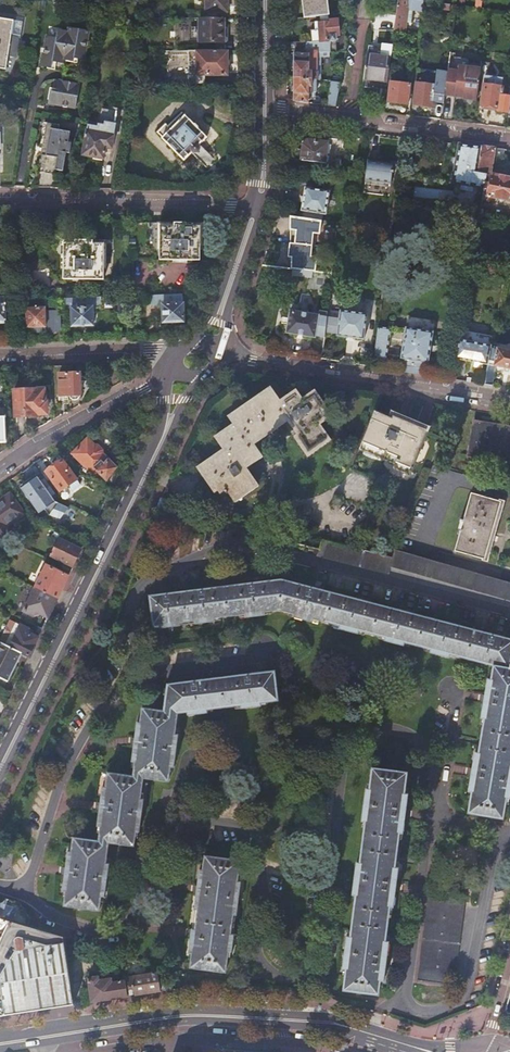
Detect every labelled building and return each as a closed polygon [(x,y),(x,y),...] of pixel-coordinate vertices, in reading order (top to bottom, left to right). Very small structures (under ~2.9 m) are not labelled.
[(228,0),(207,0),(207,11),(228,11),(228,0)] [(327,0),(301,0),(304,18),(321,16),(329,15),(330,15),(327,0)] [(396,13),(394,30),(405,32),(408,9),(423,11),(424,0),(422,0),(398,0),(396,13)] [(329,21),(329,15),(321,16),(322,29),(317,30),(317,35),(315,35),(315,41),(329,40),(330,48),(331,52),(336,52),(334,36),(339,36),(338,20),(329,21)] [(7,69),(15,20),(0,18),(0,68),(7,69)] [(225,18),(201,18),(200,42),(229,43),(229,31),(225,31),(225,18)] [(41,65),(48,66),(52,67),(53,60),(56,61),(64,62),(64,58),(67,59),(74,60),(75,57),(78,57),(85,59),(90,30),(68,27),(68,30),(60,29),(58,31),(56,39),(46,37),(41,65)] [(315,41),(288,42),(288,50),(300,51),(300,54),(294,53),(294,77),(317,80),(317,72),(311,72),(311,59),(309,59),(309,54),(305,54),(305,47),(312,47),(312,46),(315,45),(316,49),(330,48),(329,40),(315,41)] [(228,51),(189,51),(189,83),(206,83),(206,75),(228,75),(228,51)] [(365,71),(364,78),(388,81),(391,57),(384,56),(367,53),(365,71)] [(469,59),(450,56),(448,69),(467,72),(468,67),(480,69),(481,65),(468,63),(469,59)] [(52,67),(48,66),(47,68),(55,70),(56,61),(53,60),(52,67)] [(467,72),(448,69),(445,94),(455,96),(463,97),(463,98),(476,100),(480,69),(468,67),(467,72)] [(317,91),(317,80),(294,77),(295,101),(309,103),(309,92),(317,91)] [(60,80),(58,89),(58,92),(52,91),(50,100),(49,104),(63,106),(76,109),(80,84),(60,80)] [(509,103),(509,98),(501,96),(502,88),(494,87),(495,83),(486,81),(485,85),(484,85),(482,106),(482,109),(509,113),(509,103)] [(337,106),(341,83),(332,82),(328,105),(337,106)] [(408,104),(411,85),(391,82),(388,102),(408,104)] [(416,83),(414,105),(432,108),(435,86),(416,83)] [(58,92),(58,89),(50,88),(48,99),(50,100),(52,91),(58,92)] [(186,115),(163,138),(185,160),(193,151),(195,152),(197,153),(198,152),(200,151),(201,150),(201,148),(201,147),(200,145),(208,137),(186,115)] [(41,161),(38,173),(47,174),(56,175),(57,171),(63,172),(67,154),(70,154),(72,144),(69,143),(71,133),(59,131),(60,126),(45,123),(41,148),(45,149),(43,156),(42,161),(41,161)] [(88,131),(83,155),(94,157),(94,159),(98,160),(103,161),(103,159),(104,159),(106,149),(112,149),(115,133),(103,131),(103,134),(88,131)] [(303,148),(301,160),(302,160),(317,162),(341,165),(342,157),(343,157),(344,156),(345,155),(346,155),(346,154),(346,153),(347,152),(347,151),(346,150),(346,149),(345,148),(344,147),(343,147),(344,139),(340,139),(329,137),(328,142),(315,140),(313,139),(312,138),(310,138),(308,138),(306,138),(304,139),(303,141),(302,143),(302,145),(302,147),(303,148)] [(482,147),(460,144),(452,182),(484,189),(487,174),(478,173),(482,147)] [(484,189),(483,195),(509,200),(509,178),(490,174),(493,155),(503,157),(504,150),(482,147),(478,173),(487,174),(484,189)] [(317,162),(302,160),(301,169),(316,171),(317,162)] [(368,161),(366,180),(392,184),(393,172),(394,173),(394,171),(393,171),(394,163),(393,163),(393,164),(368,161)] [(318,220),(321,220),(322,217),(317,216),(318,213),(326,214),(329,192),(305,188),(301,217),(318,220)] [(151,262),(173,263),(187,263),(200,263),(201,229),(187,229),(187,225),(174,225),(174,229),(161,229),(161,226),(151,226),(151,262)] [(65,278),(79,278),(91,279),(105,279),(106,242),(95,243),(95,240),(76,240),(76,243),(65,243),(65,278)] [(163,304),(163,323),(184,322),(183,303),(181,303),(181,295),(163,295),(163,304)] [(120,324),(129,324),(129,296),(120,297),(120,324)] [(102,304),(102,297),(88,298),(74,298),(65,298),(65,304),(65,309),(72,309),(73,326),(94,325),(93,308),(99,307),(100,307),(101,307),(101,306),(102,306),(102,305),(102,304)] [(46,307),(27,308),(28,328),(29,328),(29,332),(36,332),(36,331),(60,330),(60,313),(46,313),(46,307)] [(332,308),(330,323),(339,324),(341,310),(332,308)] [(325,336),(327,317),(319,316),(319,315),(290,310),(287,332),(315,337),(316,335),(325,336)] [(339,324),(330,323),(329,333),(337,334),(337,335),(365,339),(368,313),(341,310),(339,324)] [(379,326),(375,361),(386,363),(391,328),(379,326)] [(404,359),(402,371),(424,375),(426,362),(429,363),(434,332),(406,327),(401,358),(404,359)] [(493,337),(460,330),(455,359),(475,363),(474,367),(481,368),(482,364),(488,365),(491,347),(493,337)] [(488,365),(484,385),(490,386),(491,379),(492,379),(494,378),(495,373),(494,372),(493,372),(494,366),(509,370),(509,350),(498,348),(491,347),(488,365)] [(79,373),(59,374),(60,396),(69,396),(69,397),(70,399),(72,400),(74,400),(75,400),(77,400),(78,398),(79,397),(79,395),(80,395),(79,373)] [(44,389),(14,390),(16,417),(37,416),(37,414),(44,414),(47,411),(46,402),(45,402),(44,389)] [(228,452),(205,469),(223,493),(229,489),(236,498),(259,481),(247,463),(262,452),(256,443),(289,419),(310,448),(330,434),(321,421),(330,415),(314,393),(305,399),(299,391),(283,403),(273,389),(232,419),(237,427),(219,440),(228,452)] [(377,402),(376,406),(363,437),(400,452),(398,455),(399,455),(401,456),(413,461),(415,462),(433,420),(394,404),(392,408),(377,402)] [(475,421),(470,452),(509,458),(509,426),(475,421)] [(363,437),(362,440),(379,447),(398,455),(400,452),(363,437)] [(114,483),(120,472),(102,454),(103,450),(98,445),(93,445),(87,439),(72,454),(93,476),(97,472),(106,480),(108,478),(114,483)] [(55,465),(45,471),(60,497),(80,482),(63,459),(58,462),(56,460),(53,462),(55,465)] [(39,479),(23,490),(41,514),(43,517),(58,506),(56,503),(39,479)] [(472,493),(456,551),(485,559),(491,541),(494,542),(496,535),(492,534),(502,501),(472,493)] [(11,531),(8,527),(24,515),(9,494),(0,501),(0,539),(11,531)] [(320,549),(321,549),(319,554),(388,572),(391,564),(509,599),(509,582),(437,561),(395,549),(392,556),(358,548),(324,538),(320,549)] [(51,555),(73,566),(81,550),(59,540),(51,555)] [(47,566),(36,587),(57,598),(68,576),(47,566)] [(150,596),(154,625),(161,625),(161,628),(180,626),(179,622),(196,620),(196,623),(215,621),(215,618),(246,614),(247,617),(266,614),(265,611),(279,610),(295,614),(295,617),(313,622),(314,619),(341,626),(340,629),(359,634),(359,631),(386,638),(386,641),(404,646),(405,643),(432,650),(431,652),(450,658),(450,655),(494,667),(491,681),(489,680),(482,718),(485,719),(479,754),(476,753),(469,792),(472,792),(468,814),(503,819),(507,798),(509,799),(509,798),(509,640),(283,579),(150,596)] [(57,598),(36,587),(35,588),(33,588),(30,594),(32,595),(23,612),(33,616),(34,614),(37,613),(47,618),(57,598)] [(10,647),(22,653),(29,656),(38,638),(27,632),(29,629),(21,625),(17,632),(15,631),(12,637),(14,638),(10,647)] [(0,642),(0,648),(19,658),(22,653),(10,647),(0,642)] [(19,658),(0,648),(0,678),(7,682),(19,658)] [(68,859),(64,891),(67,892),(65,906),(100,911),(102,896),(104,896),(108,865),(106,864),(108,843),(134,846),(136,832),(139,832),(143,800),(140,800),(143,778),(169,782),(171,767),(173,767),(177,735),(175,734),(178,713),(187,712),(188,715),(207,712),(207,709),(242,705),(242,708),(261,706),(261,703),(278,700),(275,671),(168,685),(164,711),(143,708),(141,723),(138,723),(133,761),(136,762),(134,776),(108,773),(106,788),(103,788),(98,827),(101,827),(99,841),(74,838),(71,860),(68,859)] [(347,937),(342,976),(345,976),(343,991),(378,996),(380,981),(383,982),(388,943),(385,942),(390,907),(393,907),(398,869),(395,869),(400,833),(403,833),(408,795),(405,794),(408,773),(373,768),(370,789),(367,789),(361,828),(365,829),(360,864),(357,863),(352,896),(356,896),(350,937),(347,937)] [(192,930),(189,953),(192,954),(191,968),(225,973),(228,951),(231,951),(233,935),(230,934),(233,914),(236,915),(240,882),(237,882),(240,861),(205,856),(203,871),(200,870),(195,909),(198,910),(195,930),(192,930)] [(418,981),(418,982),(454,987),(454,985),(453,985),(463,905),(464,905),(464,904),(429,899),(429,900),(430,900),(419,981),(418,981)] [(9,923),(28,927),(30,921),(20,903),(7,900),(6,902),(4,903),(2,904),(0,905),(0,919),(9,923)] [(9,923),(0,919),(0,942),(9,923)] [(73,1005),(63,939),(63,938),(29,928),(28,927),(9,923),(0,942),(0,1016),(73,1005)] [(148,975),(125,978),(126,981),(128,997),(149,993),(160,992),(157,974),(158,967),(147,964),(148,975)] [(87,978),(91,1002),(103,1000),(112,999),(128,997),(126,981),(112,983),(112,978),(99,980),(98,976),(87,978)] [(171,979),(160,981),(162,991),(172,990),(171,979)]
